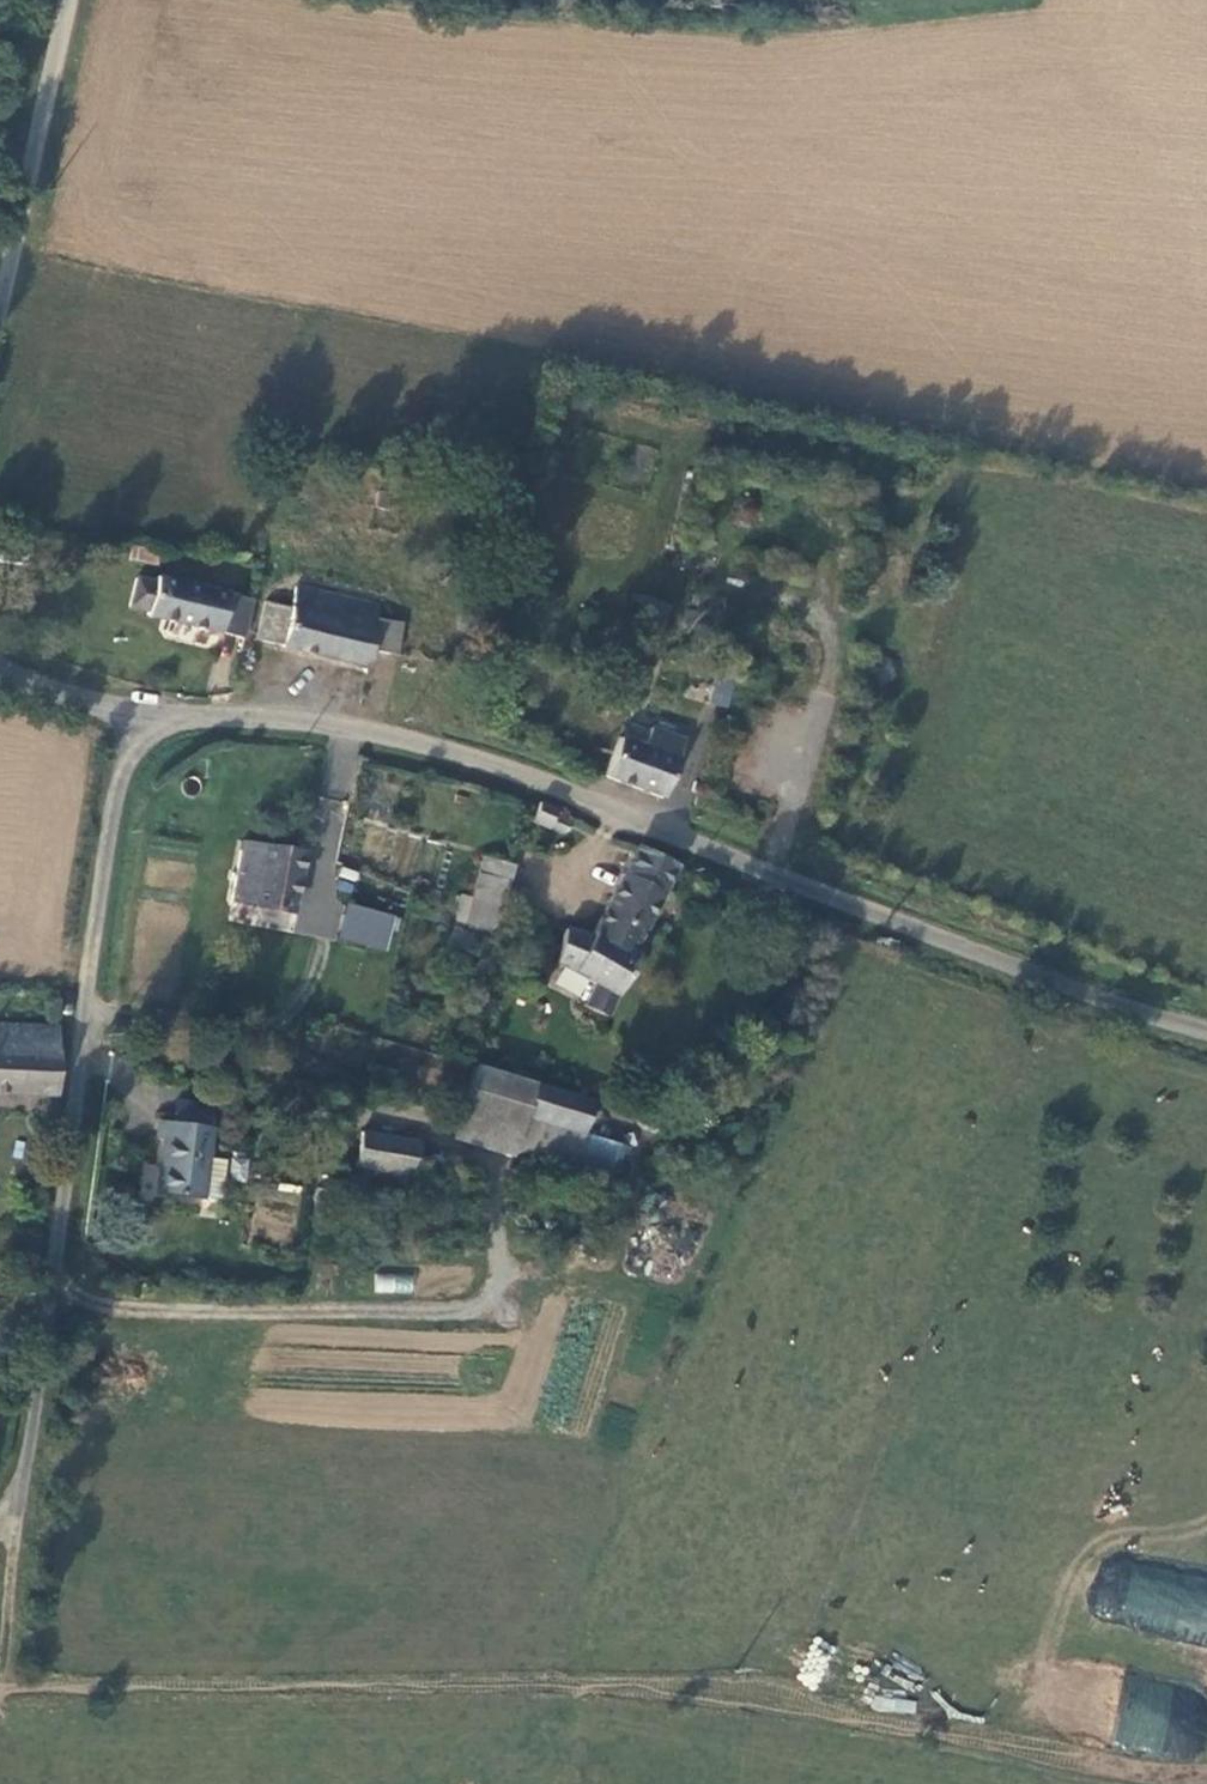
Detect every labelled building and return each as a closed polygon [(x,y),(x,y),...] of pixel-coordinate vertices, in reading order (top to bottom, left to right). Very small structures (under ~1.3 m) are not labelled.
[(155,616),(244,637),(253,598),(160,576),(158,585),(136,582),(131,606),(151,609),(150,615),(155,616)] [(375,615),(378,602),(333,592),(297,583),(292,606),(284,645),(365,662),(368,646),(375,615)] [(259,640),(284,645),(292,606),(267,601),(259,640)] [(399,621),(375,615),(368,646),(392,651),(399,621)] [(716,679),(709,703),(726,708),(734,684),(716,679)] [(608,775),(664,795),(685,738),(651,726),(645,744),(621,737),(608,775)] [(562,832),(571,813),(538,800),(535,799),(527,818),(562,832)] [(243,837),(241,847),(266,852),(268,842),(243,837)] [(266,852),(241,847),(231,902),(294,912),(307,850),(268,842),(266,852)] [(583,1001),(602,1011),(606,1013),(636,953),(631,951),(676,864),(635,846),(586,933),(563,927),(553,958),(594,979),(583,1001)] [(464,853),(457,896),(500,902),(507,860),(464,853)] [(384,953),(394,918),(349,906),(340,941),(384,953)] [(458,922),(450,939),(480,953),(488,937),(458,922)] [(55,1097),(60,1051),(56,1050),(58,1029),(0,1023),(0,1092),(55,1097)] [(451,1136),(455,1137),(508,1154),(512,1147),(570,1163),(581,1131),(526,1115),(535,1086),(473,1068),(451,1136)] [(526,1115),(581,1131),(591,1103),(535,1086),(526,1115)] [(176,1108),(174,1129),(213,1134),(215,1113),(176,1108)] [(164,1146),(158,1200),(203,1205),(205,1191),(224,1193),(226,1169),(209,1167),(213,1134),(174,1129),(158,1128),(156,1145),(164,1146)] [(363,1136),(358,1168),(415,1178),(421,1146),(363,1136)] [(251,1232),(289,1243),(298,1213),(260,1202),(251,1232)] [(412,1274),(374,1273),(374,1292),(412,1292),(412,1274)] [(1102,1562),(1089,1616),(1206,1644),(1206,1587),(1102,1562)] [(1110,1743),(1161,1755),(1177,1683),(1127,1671),(1110,1743)]
